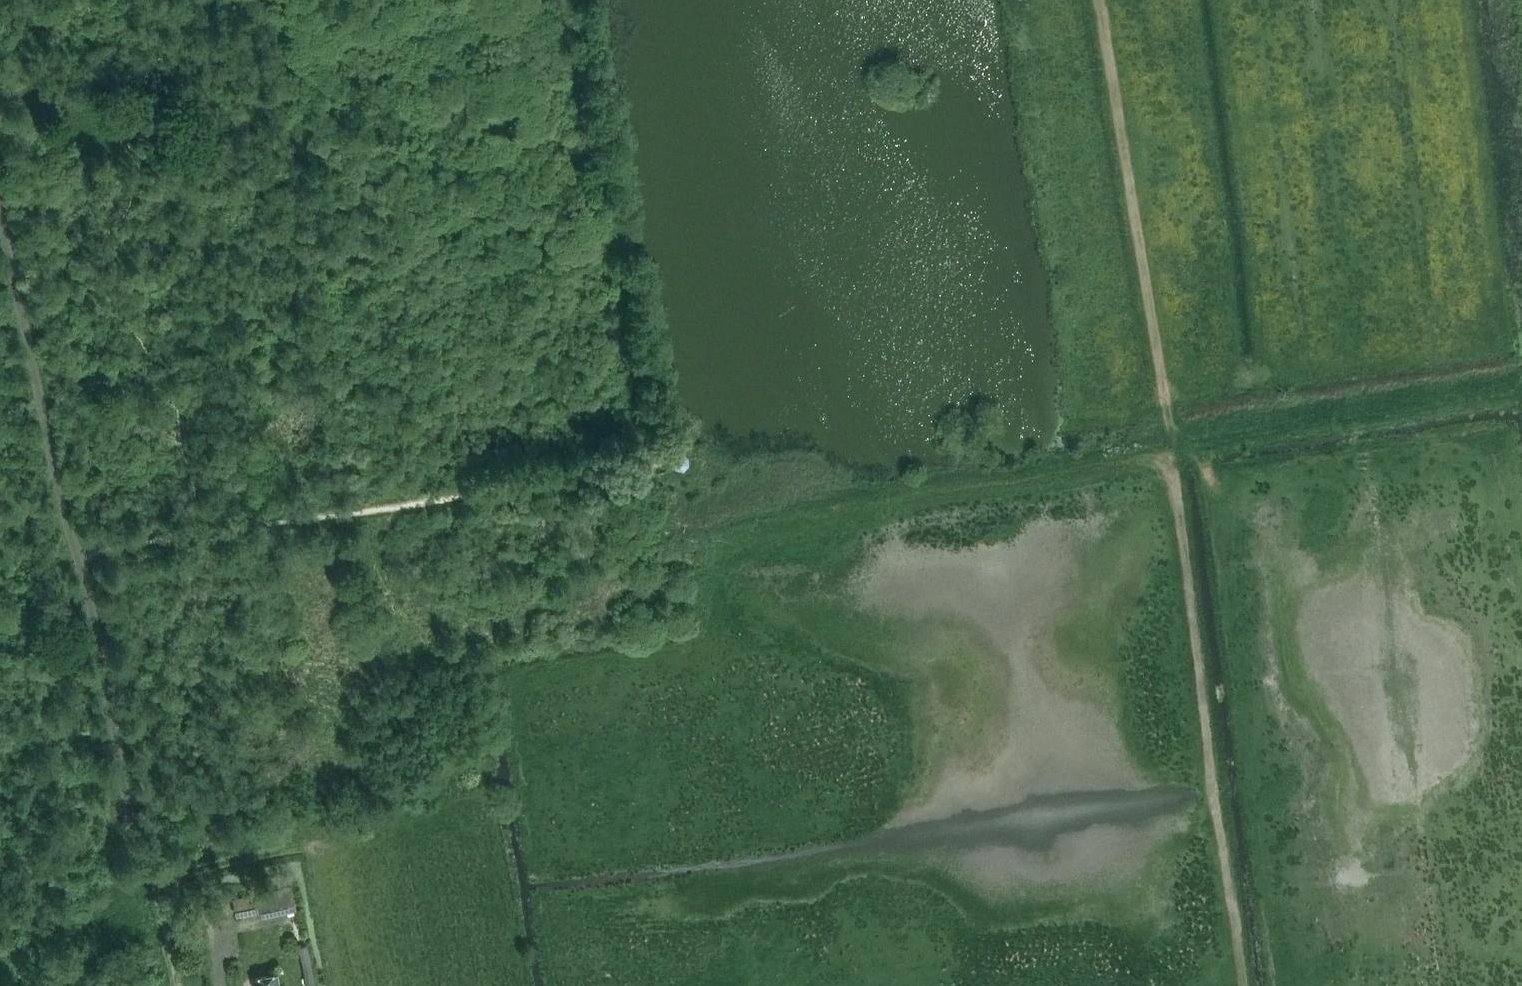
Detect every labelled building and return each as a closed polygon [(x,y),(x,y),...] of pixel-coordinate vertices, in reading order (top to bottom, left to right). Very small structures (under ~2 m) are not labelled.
[(687,456),(681,452),(669,459),(670,465),(677,469),(683,470),(689,464),(687,456)] [(278,975),(257,979),(258,985),(280,985),(278,975)]
